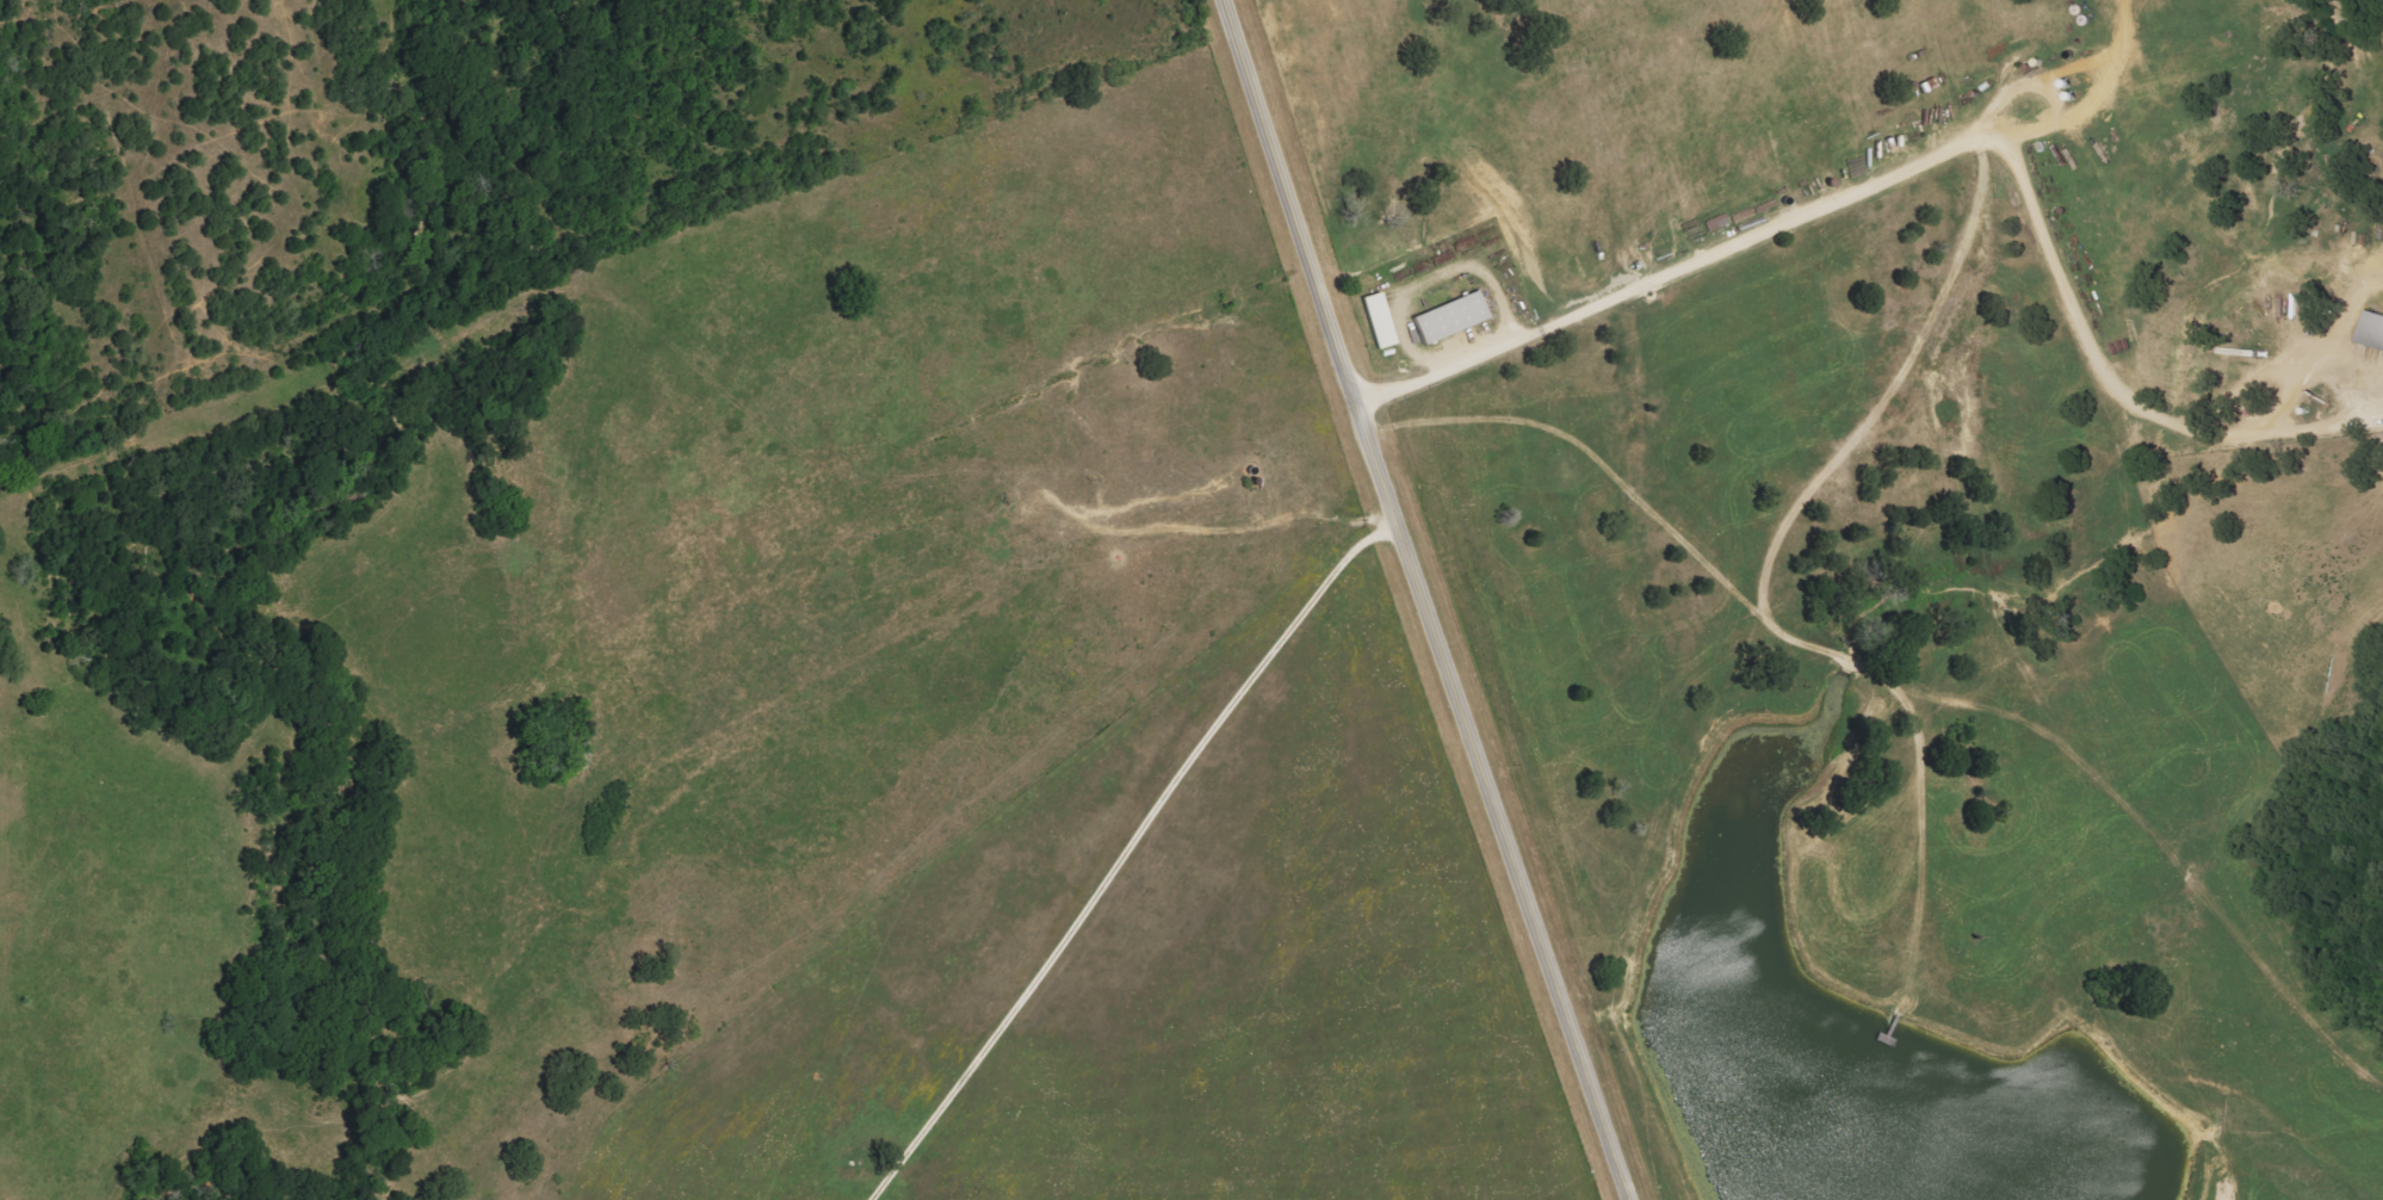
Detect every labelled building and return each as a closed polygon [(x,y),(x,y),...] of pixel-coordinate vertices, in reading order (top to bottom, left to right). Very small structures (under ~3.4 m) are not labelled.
[(1376,350),(1395,344),(1378,291),(1359,297),(1376,350)] [(1409,314),(1419,343),(1486,320),(1476,291),(1409,314)] [(2382,349),(2382,314),(2365,308),(2355,340),(2382,349)]
